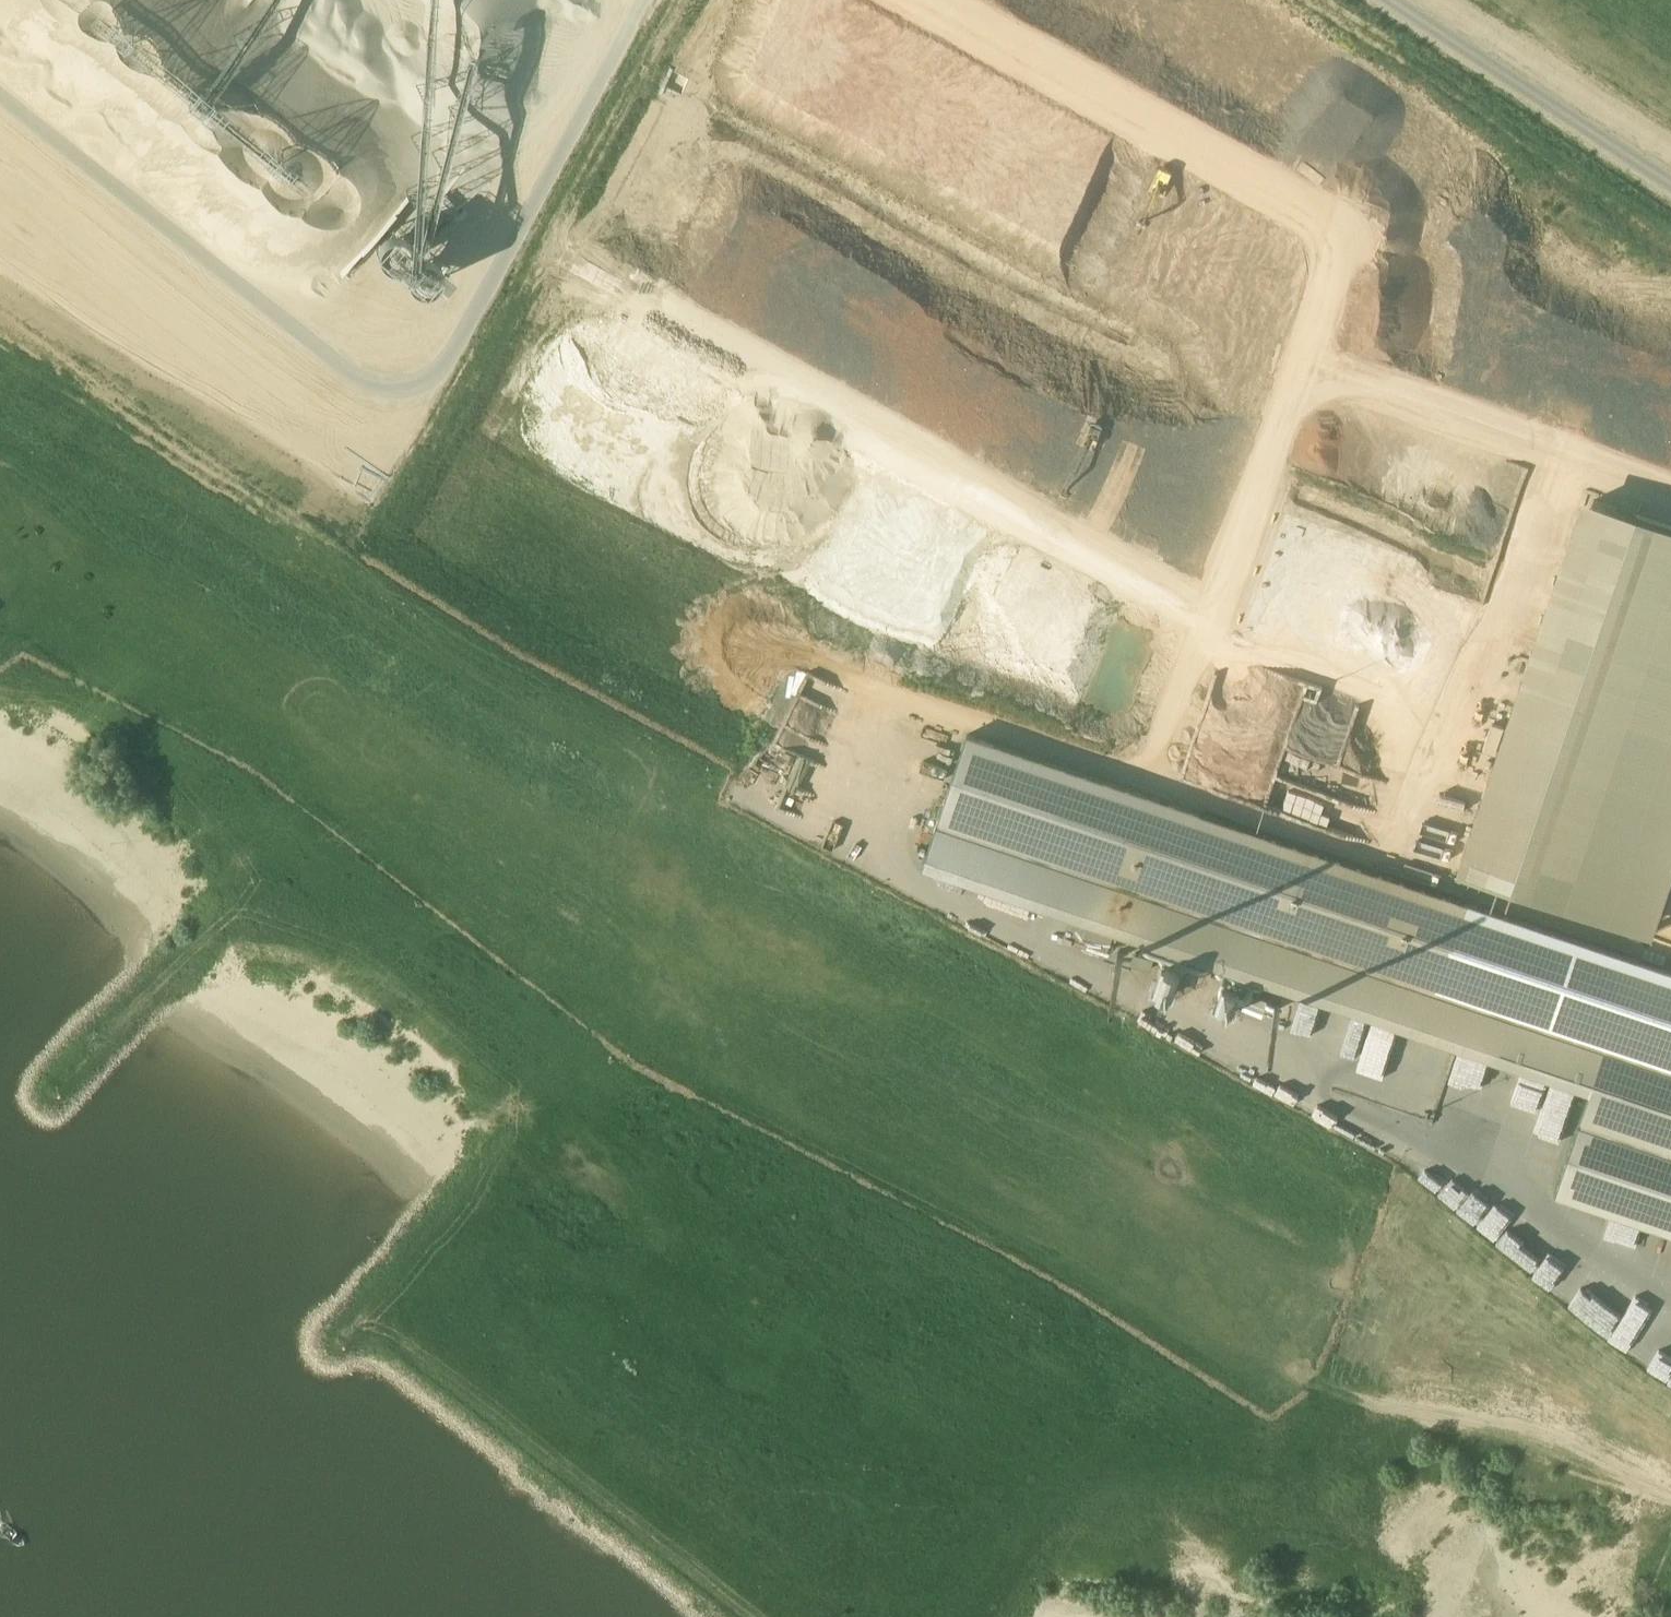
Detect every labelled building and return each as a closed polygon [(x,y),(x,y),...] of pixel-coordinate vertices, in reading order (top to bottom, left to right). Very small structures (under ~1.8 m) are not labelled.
[(1670,878),(1670,522),(1597,497),(1534,683),(1523,680),(1460,868),(1652,933),(1670,878)] [(1201,810),(968,732),(923,866),(1589,1091),(1555,1194),(1670,1233),(1670,969),(1201,810)] [(1145,958),(1138,985),(1164,993),(1171,966),(1145,958)] [(1563,1317),(1670,1376),(1670,1338),(1662,1334),(1670,1318),(1670,1316),(1631,1295),(1627,1303),(1604,1290),(1610,1279),(1590,1268),(1563,1317)]
